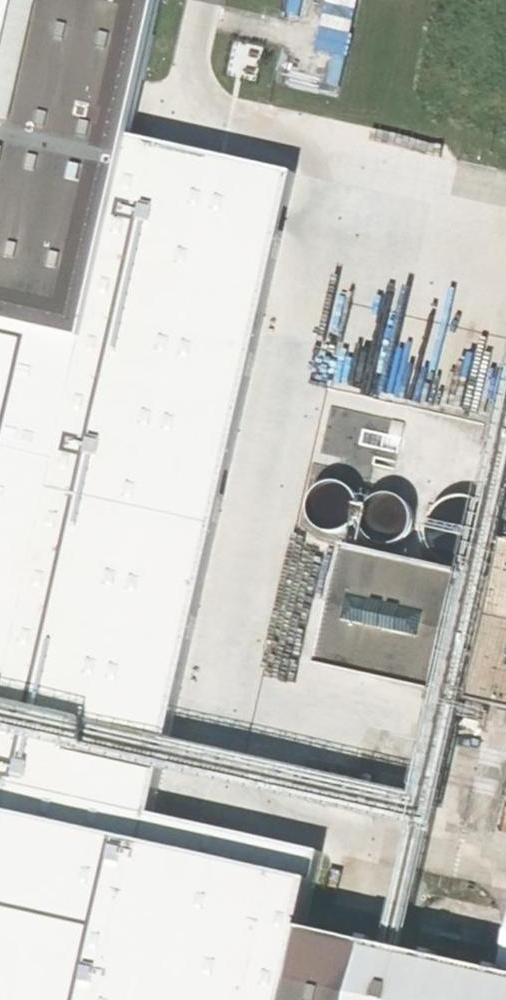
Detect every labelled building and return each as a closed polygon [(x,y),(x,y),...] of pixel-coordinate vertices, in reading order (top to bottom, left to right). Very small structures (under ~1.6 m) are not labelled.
[(137,136),(169,0),(0,0),(0,726),(137,136)] [(318,46),(346,53),(358,0),(329,0),(318,46)] [(137,136),(0,726),(0,783),(11,786),(153,818),(297,171),(137,136)] [(343,527),(354,519),(360,507),(359,495),(351,482),(339,477),(327,478),(316,484),(309,495),(308,507),(311,515),(318,523),(331,528),(343,527)] [(396,536),(407,529),(413,516),(412,505),(403,492),(392,486),(380,487),(369,494),(362,504),(361,516),(364,524),(371,532),(384,538),(396,536)] [(450,556),(464,558),(475,555),(487,546),(493,534),(493,519),(487,507),(479,499),(464,494),(452,496),(441,502),(433,514),(430,527),(433,538),(440,549),(450,556)] [(344,542),(318,659),(505,701),(505,532),(495,574),(344,542)] [(317,855),(153,818),(11,786),(0,834),(0,999),(284,999),(317,855)] [(306,926),(288,999),(505,999),(505,971),(306,926)]
